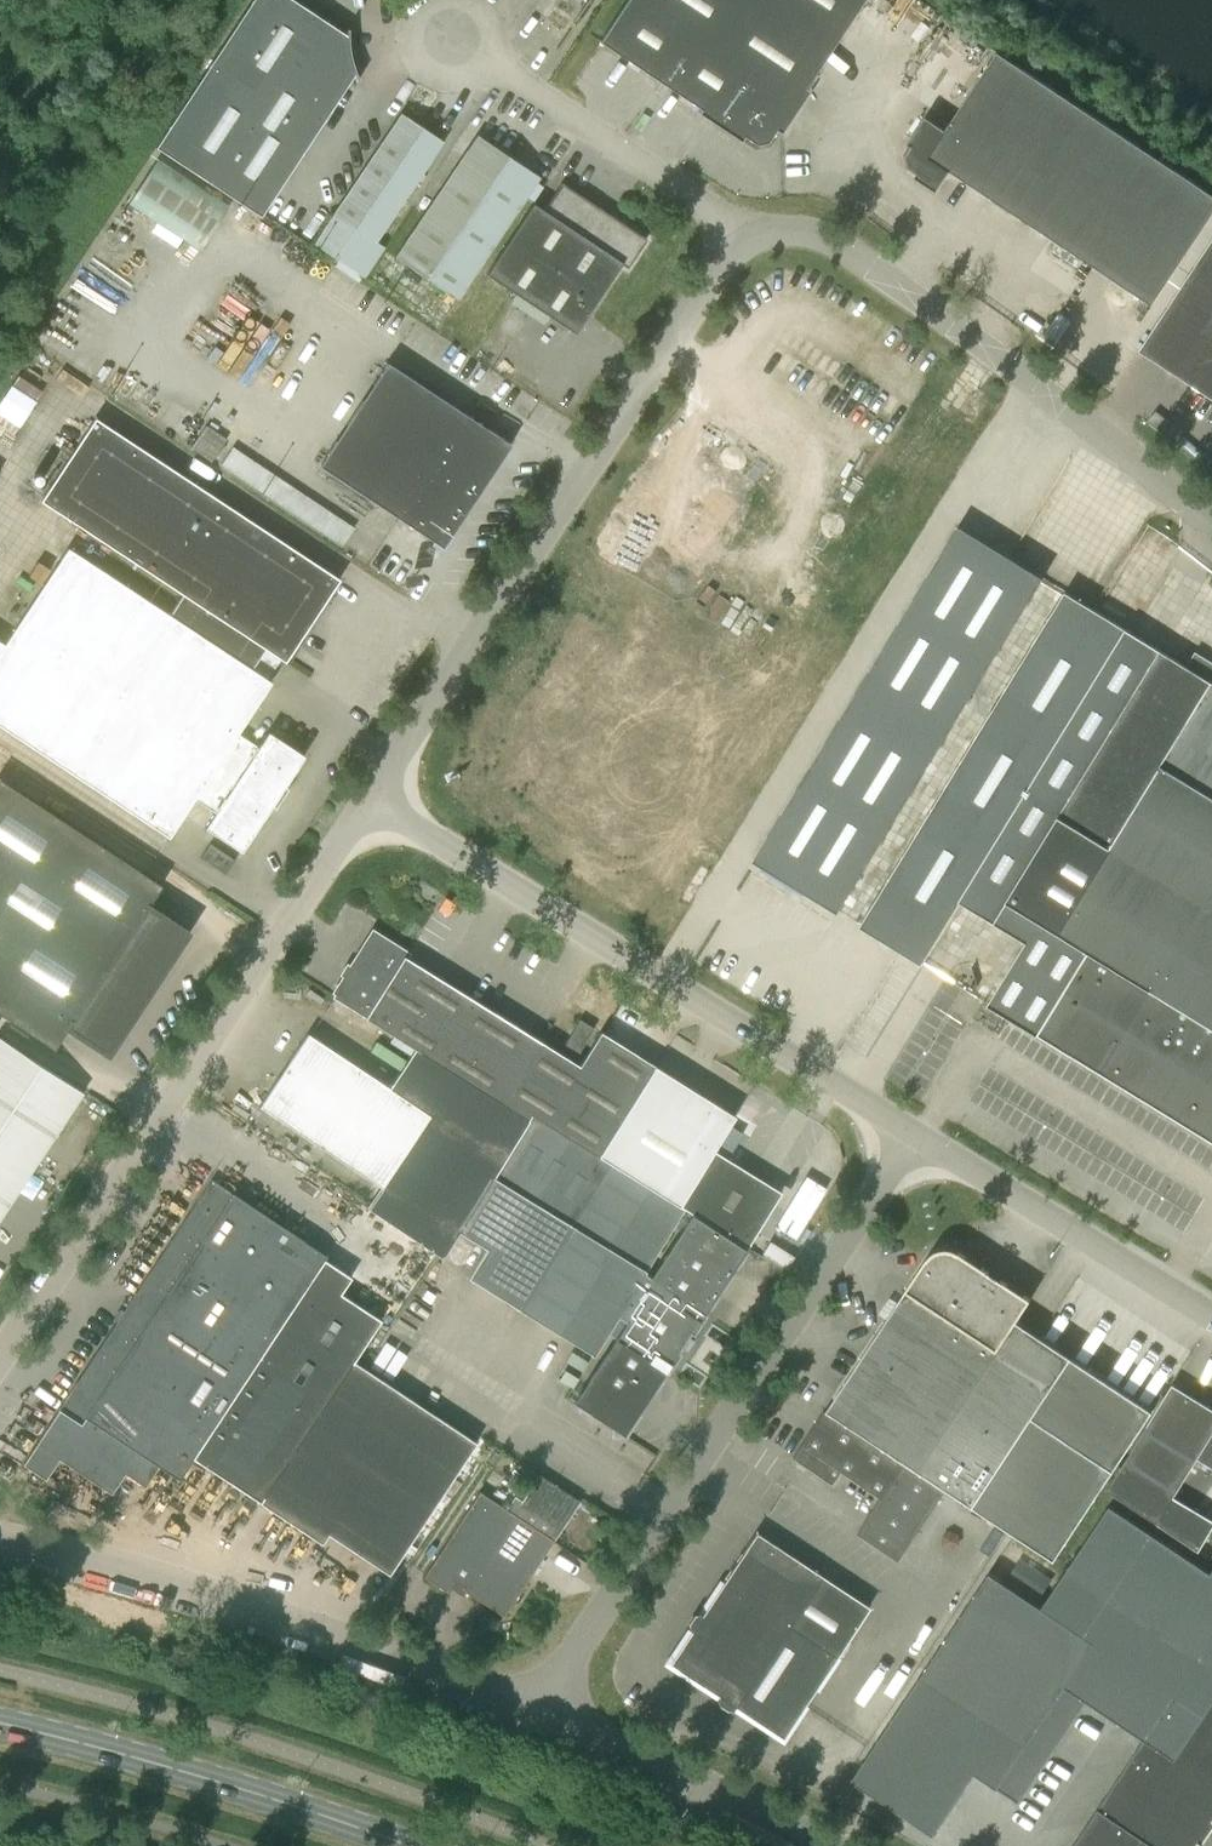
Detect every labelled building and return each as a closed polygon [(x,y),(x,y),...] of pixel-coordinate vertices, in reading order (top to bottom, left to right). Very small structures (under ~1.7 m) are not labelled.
[(260,216),(354,74),(357,80),(359,80),(357,75),(355,72),(354,68),(353,64),(352,61),(350,55),(349,49),(349,43),(348,39),(348,35),(349,29),(346,29),(346,35),(293,0),(252,0),(155,147),(260,216)] [(805,88),(863,0),(626,0),(599,41),(680,95),(677,99),(740,140),(743,136),(757,145),(767,143),(776,129),(780,132),(808,90),(805,88)] [(946,130),(926,116),(908,143),(912,146),(906,155),(909,167),(918,173),(915,177),(937,191),(950,171),(1130,290),(1152,305),(1211,215),(1211,195),(997,53),(946,130)] [(443,141),(401,113),(313,244),(338,260),(335,266),(358,282),(362,276),(365,279),(386,248),(375,241),(386,226),(435,153),(443,141)] [(528,169),(477,135),(406,240),(395,257),(456,299),(539,177),(528,169)] [(128,203),(200,250),(228,207),(157,160),(128,203)] [(603,211),(561,183),(543,210),(533,204),(486,274),(518,295),(575,333),(602,293),(621,264),(627,268),(646,239),(618,220),(603,211)] [(1147,338),(1139,351),(1180,377),(1211,398),(1211,241),(1147,338)] [(319,466),(354,489),(443,547),(511,444),(387,363),(319,466)] [(28,402),(6,388),(0,397),(0,406),(18,417),(28,402)] [(40,500),(183,595),(169,615),(67,548),(0,650),(0,726),(169,838),(194,799),(214,812),(204,827),(241,851),(272,803),(304,755),(268,732),(257,747),(237,734),(247,720),(271,682),(268,680),(281,659),(285,662),(291,653),(339,579),(335,577),(94,418),(40,500)] [(213,460),(223,435),(199,424),(188,449),(213,460)] [(221,465),(342,545),(353,529),(232,449),(221,465)] [(959,526),(753,861),(838,912),(1043,577),(959,526)] [(1181,629),(1211,646),(1211,590),(1206,586),(1181,629)] [(859,927),(922,965),(922,964),(960,903),(993,923),(1026,943),(988,1005),(1037,1035),(1211,1142),(1211,662),(1196,653),(1188,667),(1160,650),(1127,630),(1065,592),(861,925),(859,927)] [(108,1054),(161,970),(188,932),(147,906),(161,885),(0,778),(0,1013),(53,1048),(67,1027),(108,1054)] [(382,1188),(369,1209),(444,1255),(455,1237),(477,1251),(462,1275),(593,1355),(618,1315),(625,1320),(613,1338),(614,1339),(574,1400),(625,1433),(665,1372),(728,1276),(745,1250),(692,1216),(634,1307),(626,1302),(685,1208),(747,1247),(781,1192),(713,1150),(734,1116),(600,1032),(579,1066),(404,957),(406,954),(399,949),(372,933),(336,991),(332,997),(339,1002),(415,1049),(390,1088),(307,1034),(259,1106),(382,1188)] [(577,1053),(593,1028),(579,1019),(564,1045),(577,1053)] [(82,1092),(0,1038),(0,1217),(49,1143),(82,1092)] [(224,1510),(235,1517),(245,1523),(259,1502),(321,1543),(327,1534),(388,1574),(476,1443),(353,1361),(380,1321),(340,1294),(350,1278),(323,1260),(325,1257),(351,1274),(367,1249),(342,1232),(349,1222),(374,1239),(383,1225),(320,1183),(289,1230),(222,1186),(224,1183),(210,1174),(200,1189),(203,1191),(23,1464),(45,1479),(58,1459),(110,1493),(124,1473),(144,1486),(158,1466),(187,1485),(179,1497),(216,1522),(224,1510)] [(1031,1299),(1001,1280),(989,1272),(966,1258),(953,1250),(940,1249),(929,1255),(915,1277),(826,1411),(1056,1560),(1150,1414),(1153,1410),(1017,1321),(1031,1299)] [(1172,1384),(1158,1407),(1120,1469),(1118,1468),(1105,1489),(1200,1547),(1211,1528),(1211,1515),(1176,1492),(1197,1459),(1211,1468),(1211,1408),(1172,1384)] [(824,1410),(793,1457),(797,1460),(833,1484),(842,1471),(881,1497),(857,1532),(899,1560),(945,1491),(824,1410)] [(530,1469),(523,1479),(532,1485),(520,1503),(512,1497),(502,1512),(476,1495),(423,1577),(445,1591),(451,1582),(503,1616),(507,1611),(541,1558),(550,1544),(579,1501),(538,1474),(530,1469)] [(905,1786),(918,1766),(932,1745),(1019,1802),(1086,1700),(1144,1739),(1073,1845),(1196,1845),(1198,1844),(1201,1845),(1203,1844),(1199,1842),(1211,1822),(1211,1569),(1210,1572),(1109,1505),(1041,1607),(989,1572),(865,1759),(905,1786)] [(716,1699),(732,1711),(735,1707),(782,1738),(869,1607),(760,1535),(755,1532),(702,1614),(698,1612),(687,1628),(691,1631),(669,1663),(718,1696),(716,1699)]
